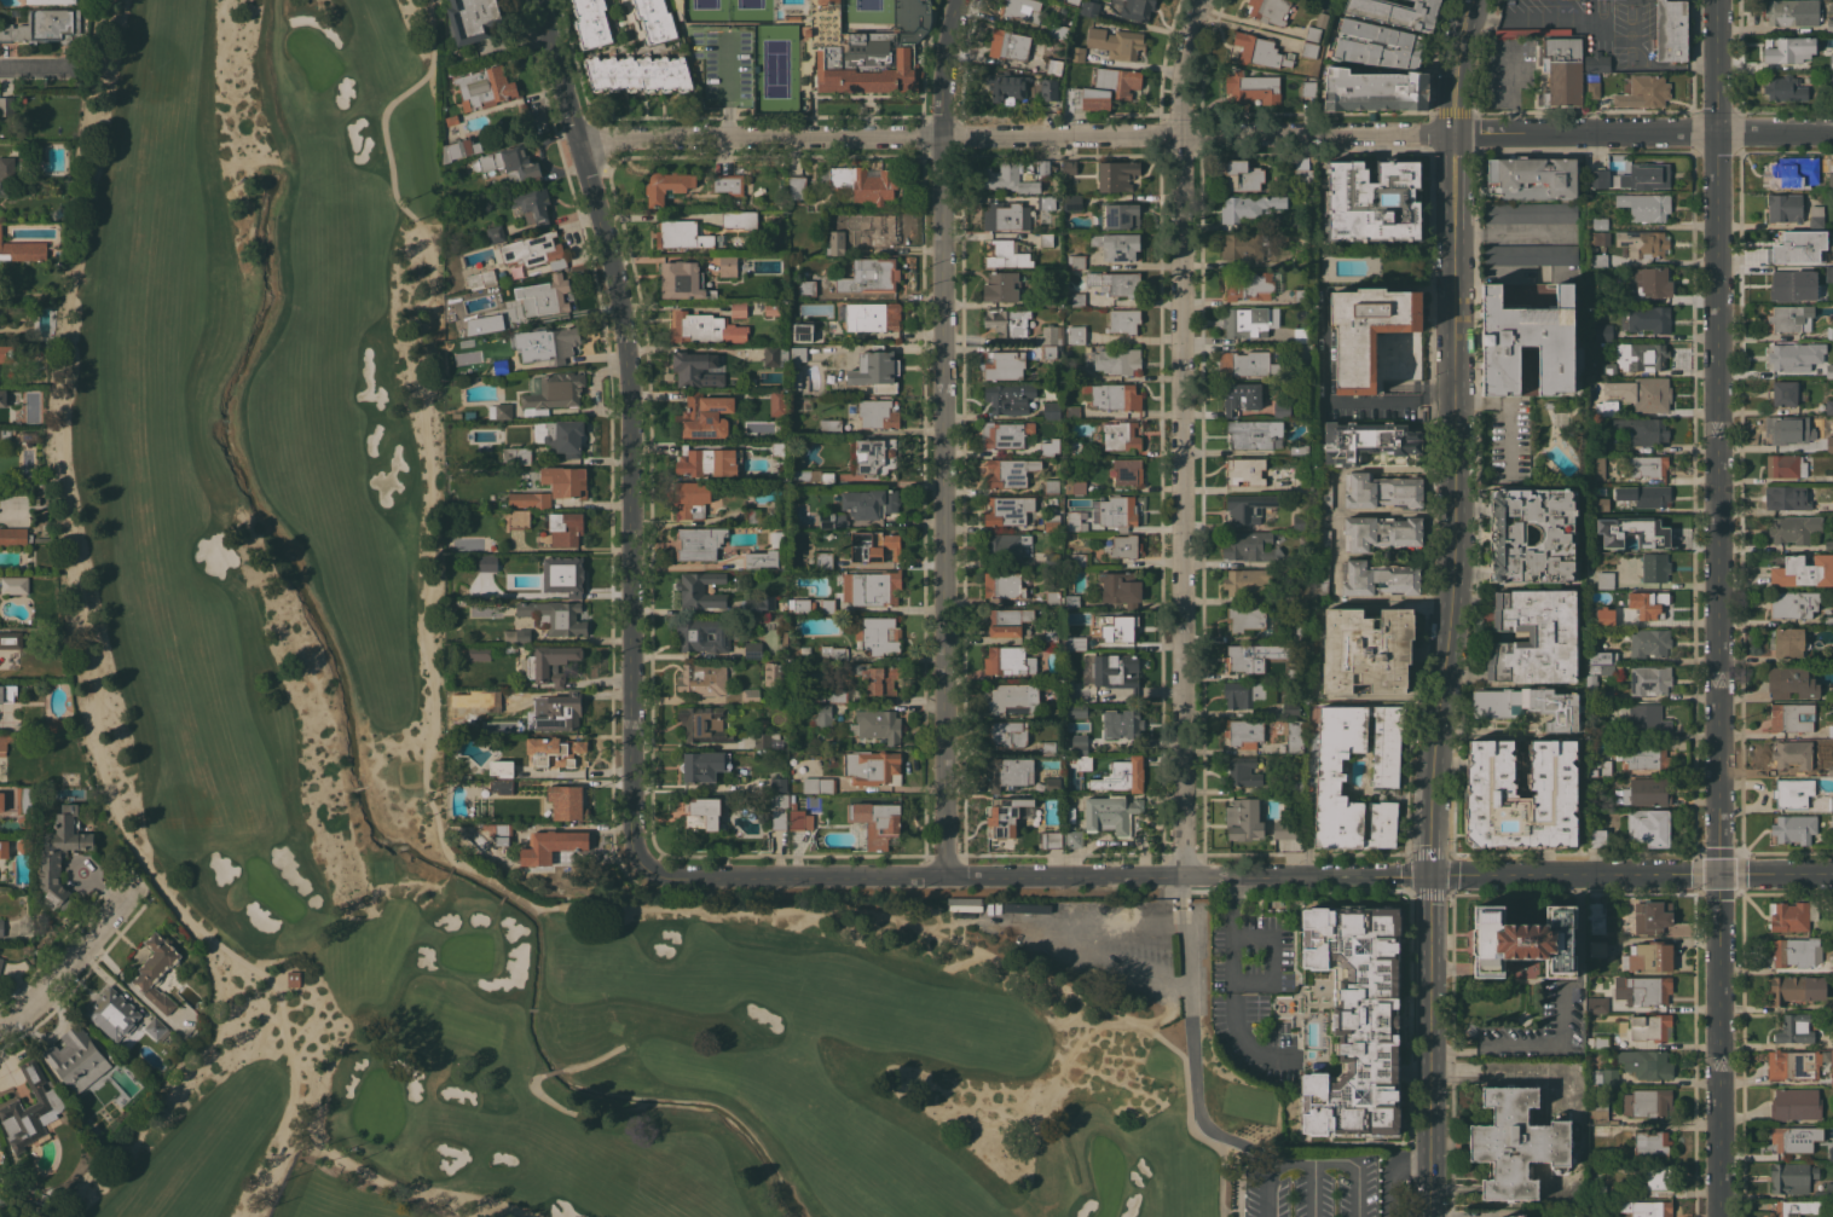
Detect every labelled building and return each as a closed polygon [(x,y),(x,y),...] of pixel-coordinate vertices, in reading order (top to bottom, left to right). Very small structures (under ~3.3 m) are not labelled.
[(452,6),(451,0),(505,0),(510,22),(493,25),(497,36),(458,46),(456,36),(453,36),(450,24),(451,24),(447,8),(452,6)] [(578,18),(572,0),(603,0),(606,8),(603,10),(613,40),(584,50),(574,19),(578,18)] [(632,2),(631,0),(664,0),(667,12),(670,12),(677,36),(648,45),(648,42),(647,44),(644,36),(647,35),(644,28),(643,29),(641,22),(643,22),(642,17),(638,18),(638,17),(636,17),(635,11),(636,10),(634,2),(632,2)] [(895,27),(895,0),(930,0),(931,4),(931,17),(929,30),(927,30),(916,41),(916,42),(913,42),(913,46),(914,46),(914,62),(918,62),(919,92),(891,92),(891,93),(886,93),(886,92),(881,92),(881,93),(877,93),(877,92),(868,92),(862,91),(862,93),(857,93),(857,92),(851,92),(851,93),(848,93),(848,92),(816,92),(816,48),(810,48),(810,0),(839,0),(839,1),(838,1),(838,27),(895,27)] [(1000,4),(1001,0),(1037,0),(1041,1),(1039,12),(1041,12),(1037,23),(1011,16),(1011,18),(1001,15),(1005,5),(1000,4)] [(1079,13),(1082,0),(1087,0),(1100,4),(1097,18),(1079,13)] [(1126,6),(1127,0),(1156,0),(1155,5),(1155,6),(1153,11),(1150,10),(1147,22),(1120,16),(1122,5),(1126,6)] [(1247,4),(1248,0),(1288,0),(1291,1),(1289,7),(1291,8),(1289,12),(1288,11),(1286,13),(1288,15),(1285,21),(1286,21),(1284,27),(1282,25),(1280,27),(1273,23),(1272,24),(1267,23),(1257,19),(1257,18),(1248,13),(1249,12),(1247,11),(1250,5),(1247,4)] [(1316,5),(1317,0),(1335,0),(1331,11),(1316,5)] [(1342,11),(1346,0),(1387,0),(1412,7),(1413,0),(1440,0),(1432,33),(1342,11)] [(1665,0),(1687,0),(1687,60),(1675,60),(1675,63),(1671,63),(1671,60),(1655,60),(1655,0),(1665,0)] [(1768,7),(1768,0),(1818,0),(1818,8),(1821,8),(1821,19),(1818,19),(1818,25),(1768,25),(1768,17),(1764,17),(1764,7),(1768,7)] [(12,42),(0,42),(0,24),(13,24),(13,27),(17,27),(17,24),(28,24),(28,10),(80,10),(80,34),(73,34),(73,40),(70,39),(69,42),(68,44),(65,45),(63,44),(62,42),(60,41),(60,40),(51,40),(52,41),(36,41),(36,44),(28,44),(28,40),(12,40),(12,42)] [(1324,28),(1314,25),(1317,19),(1316,19),(1317,16),(1318,17),(1319,11),(1329,15),(1324,28)] [(1423,36),(1418,56),(1419,57),(1417,69),(1332,59),(1332,58),(1330,58),(1331,56),(1330,56),(1335,36),(1337,37),(1340,31),(1336,30),(1340,17),(1342,17),(1423,36)] [(1824,19),(1824,32),(1832,32),(1832,19),(1824,19)] [(1060,37),(1047,35),(1048,34),(1046,33),(1048,23),(1050,23),(1051,22),(1064,25),(1060,37)] [(1088,25),(1105,29),(1104,33),(1115,34),(1115,29),(1144,33),(1143,40),(1145,40),(1144,57),(1137,56),(1135,62),(1108,58),(1109,50),(1086,46),(1087,36),(1088,25)] [(1322,29),(1318,42),(1305,39),(1307,25),(1322,29)] [(1027,60),(1012,58),(1011,62),(1006,60),(1006,57),(1005,57),(1005,58),(988,56),(993,27),(1010,30),(1010,33),(1031,36),(1027,60)] [(1279,64),(1278,68),(1248,62),(1245,64),(1238,63),(1237,59),(1238,51),(1241,52),(1241,51),(1239,51),(1241,46),(1242,46),(1242,45),(1232,44),(1234,31),(1256,35),(1255,37),(1266,39),(1267,37),(1273,39),(1274,41),(1273,47),(1277,48),(1276,52),(1285,54),(1284,58),(1285,58),(1288,51),(1295,53),(1291,66),(1279,64)] [(1810,36),(1810,37),(1817,37),(1817,50),(1810,50),(1810,51),(1809,51),(1809,58),(1763,59),(1762,50),(1769,50),(1769,46),(1766,46),(1766,41),(1768,41),(1768,37),(1810,36)] [(1582,105),(1543,106),(1543,92),(1549,92),(1549,70),(1543,71),(1542,37),(1580,37),(1582,105)] [(1316,58),(1300,56),(1303,41),(1319,44),(1316,58)] [(1085,48),(1086,48),(1085,62),(1068,60),(1069,46),(1085,47),(1085,48)] [(1584,71),(1585,56),(1592,54),(1592,51),(1601,51),(1601,56),(1609,56),(1609,71),(1584,71)] [(681,93),(680,92),(678,92),(677,88),(671,89),(672,91),(665,93),(664,92),(660,93),(659,88),(654,89),(654,91),(648,93),(647,91),(643,92),(642,88),(637,89),(637,91),(631,93),(630,92),(630,91),(626,92),(625,88),(619,89),(620,91),(614,93),(614,92),(612,92),(612,91),(609,92),(608,87),(602,89),(595,92),(592,92),(582,59),(597,54),(600,59),(617,53),(618,58),(634,54),(635,59),(650,54),(653,59),(669,54),(670,58),(684,54),(695,88),(688,89),(689,91),(681,93)] [(1059,75),(1046,73),(1048,58),(1063,60),(1059,75)] [(502,63),(508,82),(514,80),(519,95),(505,99),(505,98),(496,102),(496,104),(482,109),(481,105),(470,108),(472,110),(464,112),(461,100),(463,100),(458,83),(455,85),(452,79),(502,63)] [(1369,109),(1343,109),(1343,110),(1323,110),(1324,97),(1320,97),(1322,89),(1325,89),(1325,76),(1328,65),(1349,68),(1348,73),(1398,73),(1407,74),(1407,71),(1428,74),(1428,88),(1432,88),(1430,95),(1428,95),(1427,110),(1399,110),(1399,109),(1375,109),(1376,121),(1369,121),(1369,111),(1369,109)] [(1131,70),(1131,69),(1134,69),(1133,70),(1141,71),(1140,89),(1128,87),(1128,92),(1137,93),(1135,100),(1110,97),(1110,102),(1110,110),(1071,110),(1072,87),(1081,88),(1082,86),(1092,87),(1095,66),(1131,70)] [(1278,76),(1279,92),(1280,92),(1280,104),(1261,104),(1261,98),(1247,98),(1247,105),(1231,105),(1231,92),(1225,92),(1225,73),(1227,73),(1227,75),(1233,75),(1233,69),(1244,69),(1244,76),(1278,76)] [(1005,73),(1005,70),(1010,70),(1010,76),(1030,75),(1030,81),(1025,81),(1025,97),(1013,98),(1013,104),(1004,104),(1004,102),(991,102),(990,89),(989,89),(989,83),(984,83),(984,74),(1005,73)] [(1600,99),(1586,99),(1586,74),(1597,74),(1597,81),(1600,81),(1600,99)] [(1783,77),(1783,75),(1786,74),(1789,74),(1792,75),(1792,77),(1797,77),(1800,77),(1800,83),(1792,85),(1792,86),(1806,86),(1808,99),(1768,100),(1768,93),(1763,93),(1763,85),(1768,83),(1768,77),(1783,77)] [(1664,75),(1664,82),(1670,82),(1670,99),(1665,99),(1665,106),(1612,106),(1612,94),(1623,94),(1623,77),(1630,77),(1630,75),(1664,75)] [(1058,99),(1041,100),(1040,79),(1042,79),(1042,76),(1045,76),(1045,79),(1057,79),(1058,99)] [(1301,81),(1316,81),(1316,97),(1301,97),(1301,81)] [(15,116),(0,116),(0,97),(15,97),(15,116)] [(456,114),(459,122),(447,126),(445,117),(456,114)] [(444,145),(447,144),(447,145),(469,138),(472,144),(480,141),(482,150),(451,160),(452,161),(444,163),(443,163),(443,145),(444,145)] [(469,160),(499,151),(499,150),(520,144),(520,145),(526,144),(530,157),(528,157),(530,162),(536,161),(537,162),(538,161),(543,181),(533,185),(531,178),(520,181),(521,186),(513,189),(511,182),(510,182),(508,172),(505,172),(504,166),(481,172),(481,170),(474,173),(469,160)] [(15,180),(0,180),(0,156),(15,156),(15,180)] [(1309,169),(1312,169),(1313,182),(1294,182),(1286,182),(1286,168),(1294,168),(1294,169),(1295,169),(1294,157),(1309,156),(1309,169)] [(1508,160),(1508,156),(1526,156),(1526,158),(1575,158),(1575,166),(1578,166),(1578,173),(1575,173),(1575,196),(1498,199),(1498,195),(1502,195),(1500,187),(1498,187),(1488,187),(1487,186),(1487,185),(1487,160),(1508,160)] [(1329,162),(1351,162),(1351,160),(1380,160),(1380,162),(1387,162),(1387,157),(1398,157),(1398,162),(1412,162),(1412,161),(1417,160),(1417,161),(1419,161),(1419,213),(1428,213),(1428,222),(1419,224),(1419,238),(1422,238),(1422,240),(1417,240),(1417,238),(1411,238),(1411,240),(1407,240),(1407,238),(1392,238),(1392,240),(1387,240),(1387,239),(1366,239),(1366,242),(1361,242),(1361,239),(1353,239),(1353,240),(1348,240),(1348,239),(1330,239),(1330,240),(1328,240),(1328,231),(1325,231),(1325,225),(1328,225),(1326,218),(1329,218),(1329,213),(1328,213),(1325,213),(1325,190),(1329,190),(1329,185),(1326,185),(1326,175),(1329,175),(1329,172),(1325,172),(1325,162),(1326,162),(1326,160),(1329,160),(1329,162)] [(1831,157),(1831,170),(1818,170),(1818,184),(1809,184),(1809,189),(1779,189),(1779,190),(1770,190),(1770,189),(1768,189),(1768,179),(1763,179),(1763,170),(1768,170),(1768,162),(1779,162),(1779,157),(1831,157)] [(1040,192),(1017,192),(1017,187),(983,187),(983,172),(985,172),(985,167),(990,167),(990,172),(1000,172),(1000,160),(1023,160),(1023,173),(1019,173),(1019,181),(1040,181),(1040,192)] [(1050,175),(1039,175),(1040,160),(1050,160),(1050,175)] [(1076,174),(1063,174),(1063,160),(1076,160),(1076,174)] [(1227,191),(1226,160),(1247,160),(1247,167),(1260,167),(1260,169),(1264,169),(1264,182),(1260,182),(1260,190),(1227,191)] [(1099,191),(1099,162),(1139,162),(1140,174),(1134,174),(1134,179),(1129,179),(1129,182),(1132,182),(1132,191),(1099,191)] [(1650,163),(1669,163),(1669,187),(1652,187),(1652,190),(1630,190),(1630,189),(1613,189),(1613,174),(1630,174),(1630,163),(1641,163),(1641,162),(1650,162),(1650,163)] [(854,167),(866,166),(866,169),(880,169),(885,169),(885,168),(889,168),(889,169),(891,169),(891,180),(898,180),(898,189),(894,189),(894,198),(884,199),(884,207),(866,207),(866,202),(854,202),(854,197),(852,197),(852,191),(850,191),(850,187),(835,187),(829,181),(829,180),(820,180),(820,170),(829,170),(829,167),(854,167)] [(735,174),(735,167),(744,167),(742,196),(728,196),(728,191),(712,191),(712,174),(735,174)] [(1589,170),(1589,187),(1607,187),(1607,169),(1589,170)] [(672,172),(677,172),(677,173),(690,173),(690,174),(695,174),(696,186),(686,186),(687,192),(673,192),(673,197),(664,197),(664,207),(648,207),(648,195),(646,195),(646,184),(648,184),(648,182),(650,181),(649,179),(649,176),(650,175),(652,174),(654,173),(655,172),(658,172),(660,173),(661,174),(672,174),(672,172)] [(805,176),(805,198),(787,198),(787,176),(805,176)] [(511,208),(508,195),(545,184),(556,225),(538,231),(536,222),(527,225),(524,213),(522,213),(520,205),(511,208)] [(1063,210),(1040,211),(1040,196),(1062,195),(1063,210)] [(1081,195),(1082,210),(1063,210),(1062,195),(1081,195)] [(1630,205),(1614,207),(1614,195),(1670,195),(1670,213),(1666,213),(1666,221),(1630,221),(1630,205)] [(1802,195),(1802,222),(1768,222),(1768,205),(1766,205),(1766,195),(1802,195)] [(1286,196),(1286,208),(1261,208),(1261,219),(1239,219),(1239,224),(1226,224),(1220,224),(1220,208),(1224,208),(1225,196),(1286,196)] [(1022,228),(995,230),(983,231),(983,210),(989,210),(989,202),(994,202),(994,201),(998,201),(998,202),(1001,202),(1022,202),(1022,228)] [(1100,204),(1101,204),(1101,202),(1110,202),(1111,204),(1112,203),(1112,202),(1116,202),(1116,201),(1120,201),(1120,202),(1123,202),(1123,204),(1139,203),(1139,228),(1101,228),(1100,204)] [(1577,202),(1577,222),(1485,224),(1484,203),(1577,202)] [(1810,227),(1809,227),(1809,219),(1810,219),(1810,205),(1823,205),(1823,227),(1810,227)] [(728,210),(728,207),(734,208),(734,210),(757,211),(757,230),(744,230),(742,227),(722,227),(722,210),(728,210)] [(860,221),(872,221),(872,214),(895,214),(895,234),(896,234),(896,244),(894,244),(894,245),(887,245),(860,245),(860,221)] [(1607,218),(1607,228),(1592,228),(1592,218),(1607,218)] [(696,224),(702,224),(702,234),(727,234),(727,247),(657,248),(655,231),(661,231),(661,230),(659,230),(659,221),(696,220),(696,224)] [(51,261),(48,240),(6,238),(5,221),(0,221),(0,259),(51,261)] [(501,224),(505,240),(490,244),(485,228),(501,224)] [(536,234),(534,232),(540,231),(540,233),(555,230),(557,236),(551,237),(554,244),(560,242),(567,266),(551,270),(549,261),(525,267),(524,265),(522,265),(522,262),(517,265),(516,261),(508,265),(507,263),(503,263),(503,262),(501,263),(496,248),(499,247),(498,245),(536,234)] [(1664,231),(1664,234),(1669,234),(1669,253),(1664,253),(1664,256),(1652,256),(1642,256),(1642,257),(1632,257),(1632,247),(1626,247),(1626,230),(1632,230),(1632,231),(1664,231)] [(1816,230),(1816,251),(1803,251),(1803,260),(1782,260),(1782,256),(1771,256),(1771,248),(1766,248),(1766,239),(1771,239),(1771,231),(1782,231),(1794,231),(1803,231),(1803,230),(1816,230)] [(1609,231),(1609,245),(1589,245),(1588,231),(1609,231)] [(1040,233),(1052,232),(1052,245),(1040,247),(1040,233)] [(1220,244),(1225,244),(1225,234),(1261,233),(1261,250),(1262,250),(1262,260),(1247,261),(1247,259),(1239,259),(1239,261),(1228,261),(1228,259),(1221,260),(1220,244)] [(826,255),(826,240),(831,240),(831,234),(844,234),(844,255),(826,255)] [(1108,261),(1108,260),(1103,260),(1101,245),(1089,245),(1089,234),(1139,234),(1139,250),(1135,250),(1135,261),(1108,261)] [(985,267),(985,256),(989,256),(989,255),(994,255),(994,244),(990,244),(990,239),(1012,239),(1013,253),(1029,253),(1029,260),(1034,260),(1034,267),(985,267)] [(1577,263),(1485,265),(1484,245),(1577,244),(1577,263)] [(1309,251),(1309,268),(1293,268),(1293,251),(1309,251)] [(719,276),(719,255),(736,255),(736,276),(719,276)] [(1085,255),(1085,268),(1071,268),(1071,263),(1068,263),(1068,255),(1085,255)] [(835,278),(852,278),(852,259),(895,259),(895,268),(898,268),(900,282),(895,282),(895,284),(897,283),(897,288),(895,288),(895,291),(835,291),(835,278)] [(676,262),(676,260),(686,260),(686,261),(698,261),(698,265),(699,266),(699,270),(698,272),(701,272),(702,289),(705,289),(706,297),(661,297),(661,262),(676,262)] [(1672,296),(1661,296),(1661,297),(1649,297),(1649,295),(1643,295),(1637,295),(1637,286),(1636,286),(1635,268),(1643,268),(1643,267),(1666,266),(1666,277),(1669,277),(1669,280),(1672,280),(1672,296)] [(1831,282),(1816,282),(1816,266),(1831,266),(1831,282)] [(493,268),(493,271),(495,271),(497,279),(496,279),(497,283),(484,286),(484,285),(469,290),(466,277),(493,268)] [(562,279),(568,278),(569,290),(567,291),(562,292),(563,302),(568,301),(569,309),(537,315),(537,314),(525,317),(521,297),(515,299),(513,288),(553,280),(551,273),(561,271),(562,279)] [(1086,285),(1086,272),(1101,272),(1101,271),(1105,271),(1105,273),(1140,272),(1140,297),(1126,297),(1126,295),(1108,296),(1108,291),(1100,292),(1100,285),(1086,285)] [(1796,271),(1796,279),(1806,279),(1806,301),(1776,301),(1776,300),(1773,300),(1773,296),(1771,296),(1771,291),(1770,291),(1770,289),(1766,289),(1766,280),(1770,280),(1770,279),(1771,279),(1771,278),(1771,273),(1771,271),(1796,271)] [(983,301),(983,283),(988,283),(988,272),(1018,272),(1018,282),(1013,282),(1013,289),(1018,289),(1018,301),(983,301)] [(1256,272),(1256,274),(1261,274),(1261,272),(1272,272),(1272,274),(1271,274),(1271,282),(1273,282),(1273,291),(1270,291),(1270,300),(1260,300),(1260,299),(1249,299),(1249,296),(1236,296),(1236,301),(1226,301),(1226,288),(1228,288),(1228,284),(1230,284),(1230,272),(1256,272)] [(815,296),(798,296),(798,280),(815,280),(815,296)] [(1476,342),(1476,324),(1481,324),(1481,283),(1500,283),(1500,308),(1556,308),(1556,283),(1572,283),(1573,392),(1552,392),(1552,395),(1538,395),(1538,393),(1519,393),(1519,395),(1482,395),(1481,342),(1476,342)] [(1335,325),(1330,325),(1330,291),(1357,291),(1357,288),(1386,288),(1386,290),(1422,291),(1421,307),(1428,307),(1428,314),(1421,314),(1421,331),(1375,331),(1375,394),(1335,394),(1335,325)] [(1294,289),(1308,289),(1308,305),(1294,305),(1294,289)] [(1085,306),(1071,306),(1065,306),(1065,296),(1071,296),(1071,292),(1085,292),(1085,306)] [(1040,307),(1040,297),(1054,296),(1054,307),(1040,307)] [(732,301),(746,301),(746,317),(732,317),(732,301)] [(890,303),(890,302),(897,302),(900,303),(901,305),(901,307),(901,308),(901,311),(901,320),(900,320),(900,321),(901,321),(901,323),(901,328),(901,329),(898,330),(845,330),(845,318),(843,318),(843,306),(845,306),(845,303),(890,303)] [(765,315),(765,303),(780,303),(780,314),(765,315)] [(1670,306),(1670,317),(1670,334),(1655,334),(1655,329),(1638,329),(1638,331),(1627,331),(1627,306),(1670,306)] [(1814,317),(1811,317),(1811,331),(1800,331),(1800,332),(1770,332),(1770,324),(1765,324),(1765,313),(1771,313),(1771,311),(1773,311),(1773,306),(1814,306),(1814,317)] [(1027,336),(1008,336),(1008,337),(1000,337),(998,337),(998,331),(994,331),(994,326),(983,328),(983,314),(985,314),(985,308),(999,307),(999,309),(1030,309),(1030,318),(1027,318),(1027,336)] [(1279,328),(1267,328),(1267,337),(1257,337),(1255,338),(1250,338),(1249,337),(1225,337),(1225,328),(1222,328),(1222,317),(1226,317),(1226,308),(1279,308),(1279,328)] [(688,309),(688,314),(693,314),(693,311),(698,311),(698,314),(712,314),(712,317),(727,317),(727,323),(734,323),(734,325),(748,325),(748,335),(746,335),(746,342),(670,342),(670,326),(675,326),(675,309),(688,309)] [(1140,309),(1140,319),(1140,324),(1137,324),(1137,334),(1126,335),(1126,332),(1104,332),(1104,328),(1109,328),(1109,309),(1140,309)] [(502,312),(502,314),(503,314),(505,329),(491,331),(487,314),(502,312)] [(793,323),(803,324),(803,320),(813,320),(813,342),(792,342),(793,323)] [(1294,321),(1307,321),(1307,335),(1314,334),(1314,341),(1307,341),(1307,342),(1294,342),(1294,321)] [(478,326),(481,326),(481,324),(485,323),(485,325),(486,331),(478,332),(478,326)] [(1063,344),(1035,344),(1035,335),(1042,335),(1042,326),(1046,326),(1046,324),(1053,324),(1053,325),(1063,325),(1063,344)] [(1612,324),(1612,341),(1595,341),(1595,324),(1612,324)] [(1085,325),(1085,344),(1063,344),(1063,325),(1085,325)] [(544,326),(545,331),(578,326),(580,343),(578,343),(578,346),(572,347),(572,348),(573,350),(573,353),(583,353),(583,363),(566,365),(565,357),(534,361),(534,360),(526,361),(525,350),(528,350),(528,348),(522,349),(521,335),(528,334),(527,329),(528,328),(544,326)] [(1792,344),(1792,342),(1800,342),(1800,344),(1809,344),(1809,358),(1805,358),(1805,371),(1791,371),(1792,367),(1785,367),(1785,370),(1773,370),(1773,369),(1768,369),(1768,346),(1773,346),(1773,343),(1792,344)] [(1665,343),(1665,350),(1669,350),(1669,357),(1665,357),(1665,369),(1654,369),(1654,371),(1642,371),(1642,370),(1627,370),(1621,370),(1621,343),(1665,343)] [(857,370),(857,352),(863,352),(863,350),(868,350),(868,352),(872,352),(872,344),(883,344),(883,352),(890,352),(890,350),(894,350),(894,359),(898,359),(898,375),(894,375),(894,381),(897,382),(897,393),(874,393),(874,392),(871,392),(871,384),(846,384),(846,370),(857,370)] [(13,361),(0,361),(0,346),(16,346),(16,360),(13,360),(13,361)] [(763,346),(787,346),(787,366),(763,366),(763,346)] [(1056,346),(1057,347),(1060,347),(1060,357),(1056,357),(1056,359),(1040,359),(1040,346),(1056,346)] [(805,347),(806,360),(799,361),(799,367),(791,367),(791,347),(805,347)] [(1121,372),(1109,373),(1109,371),(1103,371),(1103,370),(1094,370),(1093,353),(1098,353),(1098,349),(1117,349),(1117,348),(1140,348),(1140,358),(1140,369),(1133,369),(1133,375),(1121,375),(1121,372)] [(707,354),(706,369),(705,369),(704,387),(677,386),(678,371),(672,371),(672,350),(687,350),(687,353),(707,354)] [(1017,350),(1017,354),(1013,354),(1013,358),(1019,358),(1019,350),(1024,350),(1025,367),(1022,367),(1022,379),(984,379),(984,377),(982,377),(982,370),(984,370),(984,352),(1017,350)] [(1270,364),(1283,363),(1283,375),(1219,376),(1219,352),(1237,352),(1237,354),(1245,354),(1245,350),(1268,350),(1270,364)] [(509,373),(495,375),(492,360),(507,358),(509,373)] [(1615,363),(1615,377),(1602,378),(1601,363),(1615,363)] [(800,389),(790,389),(790,370),(800,370),(800,389)] [(524,416),(524,407),(521,407),(521,401),(520,401),(520,394),(527,393),(527,394),(530,394),(528,378),(539,377),(539,375),(553,375),(553,372),(556,372),(573,371),(573,373),(584,373),(585,386),(580,386),(582,392),(579,392),(580,396),(579,396),(579,405),(577,405),(577,406),(568,407),(568,405),(549,406),(549,407),(548,407),(549,415),(524,416)] [(1635,401),(1620,401),(1620,396),(1600,396),(1600,382),(1620,382),(1620,381),(1635,381),(1635,378),(1667,378),(1667,387),(1671,387),(1671,402),(1667,402),(1667,411),(1635,411),(1635,405),(1635,401)] [(1797,381),(1797,382),(1799,382),(1799,390),(1806,390),(1806,400),(1797,400),(1797,405),(1773,405),(1773,398),(1766,398),(1766,389),(1771,389),(1771,381),(1797,381)] [(1260,401),(1262,401),(1262,405),(1260,405),(1260,408),(1257,408),(1257,410),(1254,410),(1254,408),(1237,408),(1237,410),(1232,410),(1232,415),(1225,416),(1225,406),(1224,406),(1224,400),(1225,400),(1225,399),(1220,399),(1220,383),(1231,383),(1231,382),(1234,382),(1234,383),(1237,383),(1237,384),(1260,383),(1260,401)] [(1036,384),(1036,388),(1037,388),(1037,393),(1035,394),(1035,398),(1027,398),(1027,404),(1028,404),(1028,415),(990,415),(990,401),(984,401),(984,386),(1036,384)] [(1141,411),(1123,411),(1123,408),(1100,408),(1100,405),(1095,405),(1095,404),(1091,404),(1091,400),(1080,400),(1080,384),(1134,384),(1135,394),(1141,394),(1141,411)] [(734,396),(734,412),(718,412),(718,417),(724,417),(728,421),(728,434),(725,436),(702,437),(702,439),(683,439),(683,436),(677,437),(676,427),(673,427),(673,415),(682,415),(682,410),(687,410),(687,390),(702,390),(702,398),(734,396)] [(769,390),(786,390),(786,416),(770,416),(769,390)] [(861,428),(861,419),(858,419),(858,416),(858,400),(871,400),(871,398),(875,398),(875,400),(891,400),(891,407),(890,407),(890,411),(898,411),(898,428),(861,428)] [(1615,416),(1602,416),(1602,400),(1617,400),(1617,406),(1615,416)] [(1043,419),(1042,402),(1059,401),(1059,419),(1043,419)] [(1290,402),(1290,417),(1273,417),(1273,402),(1290,402)] [(511,419),(495,419),(495,418),(488,418),(488,405),(495,405),(495,404),(511,404),(511,419)] [(1079,405),(1079,418),(1066,418),(1065,405),(1079,405)] [(1809,416),(1809,427),(1815,427),(1815,430),(1816,430),(1816,431),(1821,431),(1823,431),(1823,433),(1823,435),(1823,436),(1822,437),(1822,445),(1812,445),(1812,440),(1809,440),(1809,442),(1796,442),(1796,444),(1787,444),(1787,445),(1770,445),(1771,436),(1764,436),(1764,416),(1809,416)] [(1664,418),(1664,429),(1669,429),(1669,436),(1667,436),(1669,441),(1663,441),(1663,442),(1653,442),(1653,445),(1631,445),(1631,435),(1635,435),(1635,430),(1612,431),(1612,418),(1664,418)] [(842,419),(840,433),(820,433),(820,419),(842,419)] [(1283,448),(1231,448),(1231,440),(1230,440),(1230,431),(1226,431),(1226,421),(1234,421),(1234,419),(1237,419),(1237,421),(1283,421),(1283,448)] [(583,421),(584,435),(580,435),(580,458),(565,458),(565,452),(550,452),(550,446),(548,444),(545,444),(544,442),(533,442),(533,422),(583,421)] [(1138,421),(1138,427),(1133,427),(1133,436),(1139,436),(1141,436),(1141,450),(1104,450),(1104,440),(1103,440),(1101,423),(1117,423),(1117,422),(1138,421)] [(981,422),(994,422),(994,423),(1035,422),(1035,441),(1023,447),(994,448),(994,450),(981,450),(981,422)] [(1336,422),(1336,424),(1347,424),(1347,422),(1355,422),(1355,424),(1384,424),(1384,422),(1393,422),(1393,424),(1406,423),(1407,430),(1419,430),(1419,436),(1422,436),(1422,437),(1423,437),(1423,439),(1422,440),(1422,452),(1423,452),(1423,453),(1422,454),(1421,454),(1419,454),(1419,453),(1415,453),(1415,464),(1334,465),(1334,463),(1325,463),(1323,463),(1323,460),(1325,460),(1325,451),(1322,451),(1322,444),(1324,444),(1324,422),(1336,422)] [(10,442),(0,443),(0,428),(10,428),(10,442)] [(887,468),(887,471),(885,474),(880,474),(878,471),(875,471),(875,474),(857,474),(857,471),(855,471),(854,437),(857,437),(857,440),(866,439),(866,437),(868,437),(868,439),(896,437),(896,439),(898,439),(898,448),(900,448),(900,457),(896,457),(896,468),(887,468)] [(1612,452),(1597,453),(1597,437),(1612,437),(1612,452)] [(1054,456),(1040,456),(1040,442),(1054,441),(1054,456)] [(1081,441),(1082,441),(1083,448),(1082,448),(1082,454),(1068,454),(1066,441),(1081,441)] [(736,452),(738,473),(732,473),(733,477),(723,477),(723,475),(711,476),(710,473),(704,473),(704,476),(690,476),(690,474),(676,474),(676,471),(675,471),(675,463),(676,463),(676,460),(680,460),(680,456),(682,456),(681,442),(688,442),(688,450),(704,450),(704,453),(736,452)] [(785,442),(786,456),(771,456),(771,454),(769,454),(769,452),(757,453),(757,442),(785,442)] [(1308,444),(1308,453),(1288,454),(1288,447),(1290,447),(1290,445),(1308,444)] [(531,447),(531,453),(532,453),(532,459),(531,459),(531,463),(502,463),(502,448),(531,447)] [(1799,454),(1799,456),(1802,456),(1803,462),(1806,462),(1806,476),(1799,476),(1799,477),(1766,477),(1766,454),(1799,454)] [(1667,456),(1667,464),(1671,464),(1671,483),(1652,483),(1652,476),(1648,476),(1648,475),(1640,475),(1640,477),(1626,477),(1626,457),(1667,456)] [(1604,480),(1588,480),(1588,457),(1604,457),(1604,480)] [(1141,458),(1141,468),(1143,468),(1143,485),(1115,485),(1115,476),(1116,476),(1116,468),(1114,468),(1114,459),(1141,458)] [(1265,458),(1265,469),(1260,469),(1260,477),(1265,477),(1265,481),(1267,481),(1267,482),(1266,483),(1266,485),(1248,485),(1248,480),(1237,480),(1237,485),(1227,485),(1227,479),(1226,479),(1226,477),(1227,477),(1226,469),(1227,469),(1227,458),(1265,458)] [(1023,459),(1041,459),(1041,469),(1040,470),(1039,470),(1039,474),(1025,474),(1025,475),(1027,475),(1027,487),(1002,487),(1002,488),(984,488),(984,475),(985,475),(985,466),(987,466),(987,459),(1023,459)] [(551,482),(539,482),(539,481),(538,481),(538,470),(540,470),(540,466),(562,466),(562,468),(586,468),(586,488),(588,488),(588,498),(579,499),(579,497),(562,497),(554,494),(550,496),(550,509),(533,509),(533,506),(508,506),(508,492),(549,492),(549,485),(551,485),(551,482)] [(1331,473),(1334,473),(1334,483),(1331,483),(1331,508),(1318,508),(1318,468),(1331,468),(1331,473)] [(833,486),(820,486),(820,481),(792,481),(792,470),(810,469),(810,470),(821,470),(821,473),(833,473),(833,486)] [(1406,506),(1406,504),(1397,504),(1397,506),(1346,508),(1345,473),(1349,473),(1349,471),(1369,471),(1369,473),(1372,473),(1372,479),(1378,477),(1380,477),(1381,476),(1382,476),(1384,476),(1387,477),(1390,477),(1392,477),(1395,476),(1398,476),(1400,477),(1422,477),(1422,506),(1406,506)] [(1294,477),(1306,477),(1306,491),(1294,491),(1294,477)] [(1059,479),(1059,491),(1045,492),(1045,480),(1059,479)] [(1071,493),(1071,481),(1086,481),(1086,493),(1071,493)] [(676,503),(675,503),(675,482),(713,482),(713,489),(710,489),(710,492),(713,492),(713,502),(710,502),(710,503),(705,503),(705,520),(676,520),(676,503)] [(1670,486),(1670,502),(1666,502),(1666,508),(1635,508),(1635,506),(1632,506),(1632,503),(1635,503),(1635,497),(1626,497),(1626,487),(1635,487),(1635,486),(1670,486)] [(1805,486),(1805,487),(1814,487),(1814,502),(1811,502),(1811,509),(1766,509),(1766,500),(1765,500),(1765,496),(1766,496),(1765,486),(1805,486)] [(1563,584),(1563,581),(1504,581),(1504,584),(1499,583),(1499,581),(1498,581),(1496,580),(1488,581),(1487,560),(1492,560),(1491,540),(1490,538),(1490,534),(1491,532),(1491,499),(1490,499),(1490,489),(1502,489),(1502,488),(1504,488),(1504,489),(1563,489),(1563,487),(1568,487),(1568,489),(1577,489),(1577,515),(1573,515),(1573,531),(1577,531),(1577,543),(1573,543),(1573,561),(1577,561),(1577,581),(1568,581),(1568,584),(1563,584)] [(869,491),(869,489),(885,489),(885,491),(887,491),(887,489),(892,489),(897,489),(897,498),(900,498),(901,499),(901,502),(900,505),(897,505),(897,512),(886,512),(886,516),(879,516),(879,518),(854,520),(854,515),(850,515),(850,509),(842,510),(842,492),(869,491)] [(1284,494),(1284,506),(1261,506),(1261,516),(1260,516),(1260,523),(1231,523),(1231,514),(1228,514),(1228,509),(1227,509),(1226,496),(1284,494)] [(1127,532),(1116,532),(1116,526),(1104,526),(1099,523),(1099,500),(1109,500),(1109,496),(1134,496),(1134,505),(1133,505),(1133,512),(1137,512),(1138,526),(1127,526),(1127,532)] [(1001,525),(1001,526),(984,526),(984,512),(988,512),(988,511),(991,511),(991,505),(988,505),(988,497),(1023,497),(1023,498),(1034,498),(1034,520),(1027,520),(1027,525),(1001,525)] [(1608,498),(1608,510),(1589,510),(1589,502),(1592,502),(1592,498),(1608,498)] [(761,516),(765,516),(765,525),(745,525),(746,509),(761,509),(761,516)] [(530,526),(522,526),(522,528),(508,529),(508,510),(531,510),(531,525),(528,525),(530,526)] [(820,527),(820,525),(819,525),(819,515),(820,515),(820,511),(832,511),(832,512),(834,512),(834,514),(845,514),(845,520),(848,520),(848,527),(820,527)] [(1080,511),(1080,518),(1081,531),(1066,531),(1066,511),(1080,511)] [(551,546),(551,531),(549,531),(549,512),(583,512),(583,534),(578,534),(578,545),(560,546),(551,546)] [(1045,531),(1043,514),(1059,514),(1059,531),(1045,531)] [(1307,515),(1307,529),(1293,529),(1293,515),(1307,515)] [(1376,516),(1376,517),(1382,517),(1382,520),(1384,520),(1384,517),(1393,517),(1393,520),(1406,520),(1406,516),(1422,516),(1422,545),(1421,545),(1421,547),(1407,547),(1407,545),(1400,545),(1399,546),(1395,546),(1393,546),(1390,545),(1388,545),(1387,546),(1384,546),(1380,546),(1378,546),(1372,546),(1372,552),(1349,552),(1349,551),(1345,551),(1345,533),(1343,533),(1343,517),(1376,516)] [(1666,516),(1666,540),(1632,540),(1630,540),(1630,539),(1629,539),(1629,534),(1629,531),(1632,531),(1631,516),(1666,516)] [(1768,526),(1773,526),(1773,517),(1782,517),(1782,516),(1822,516),(1822,531),(1809,531),(1809,545),(1794,545),(1794,541),(1786,541),(1786,544),(1773,544),(1773,535),(1768,535),(1768,526)] [(27,545),(0,545),(0,528),(27,527),(27,534),(33,534),(33,541),(27,541),(27,545)] [(728,528),(728,535),(723,535),(723,543),(719,543),(719,546),(716,546),(716,560),(676,560),(676,550),(675,550),(675,538),(676,538),(676,528),(728,528)] [(881,532),(883,534),(900,534),(900,561),(892,561),(892,549),(883,549),(883,562),(868,562),(868,561),(851,562),(851,532),(881,532)] [(1272,543),(1262,543),(1264,549),(1274,547),(1278,545),(1284,554),(1274,561),(1247,561),(1247,560),(1227,560),(1227,557),(1222,557),(1222,544),(1227,544),(1227,532),(1272,532),(1272,543)] [(1031,537),(1033,537),(1033,539),(1033,541),(1031,541),(1031,543),(1029,543),(1029,545),(1022,545),(1022,544),(1020,544),(1020,561),(999,561),(999,568),(989,568),(989,549),(985,549),(985,545),(983,545),(983,534),(1020,534),(1031,534),(1031,537)] [(1127,535),(1127,534),(1137,534),(1137,543),(1141,543),(1141,550),(1140,550),(1140,552),(1138,552),(1138,550),(1137,550),(1137,558),(1128,558),(1128,557),(1109,557),(1109,552),(1111,552),(1111,546),(1112,546),(1112,537),(1127,535)] [(1612,539),(1612,551),(1594,551),(1592,539),(1612,539)] [(1825,540),(1832,540),(1832,550),(1825,550),(1825,540)] [(768,552),(768,550),(779,550),(777,566),(759,566),(759,568),(745,568),(745,552),(768,552)] [(1306,551),(1306,564),(1290,564),(1291,551),(1306,551)] [(832,552),(833,568),(815,568),(815,552),(832,552)] [(1058,552),(1058,566),(1046,566),(1046,552),(1058,552)] [(1642,552),(1667,554),(1666,562),(1671,562),(1670,573),(1666,573),(1666,581),(1642,581),(1642,552)] [(1086,554),(1086,567),(1072,567),(1072,554),(1086,554)] [(1808,554),(1808,558),(1812,558),(1812,578),(1808,578),(1808,583),(1775,583),(1775,574),(1769,574),(1769,554),(1808,554)] [(479,570),(479,556),(498,556),(498,572),(479,570)] [(553,557),(556,557),(560,557),(573,557),(578,556),(578,557),(580,557),(580,556),(583,556),(583,561),(582,561),(582,567),(583,567),(583,568),(584,568),(584,580),(583,580),(583,581),(582,581),(582,587),(583,587),(583,592),(582,592),(582,598),(568,599),(568,591),(567,591),(557,592),(557,591),(555,591),(550,591),(548,591),(543,591),(543,557),(553,557)] [(1328,601),(1314,599),(1316,558),(1329,558),(1328,601)] [(1419,591),(1418,592),(1406,592),(1404,591),(1394,591),(1394,593),(1374,593),(1374,595),(1341,595),(1341,579),(1342,579),(1342,560),(1347,560),(1370,560),(1370,566),(1377,566),(1377,564),(1380,564),(1383,564),(1384,566),(1389,566),(1389,564),(1390,564),(1394,564),(1398,564),(1406,564),(1406,563),(1418,563),(1418,564),(1419,564),(1419,591)] [(1271,569),(1272,580),(1266,580),(1266,584),(1264,584),(1264,591),(1242,591),(1242,596),(1227,597),(1227,589),(1222,589),(1222,578),(1227,578),(1227,569),(1271,569)] [(1101,590),(1103,590),(1103,580),(1099,580),(1098,572),(1106,572),(1106,573),(1124,573),(1124,570),(1129,570),(1129,572),(1140,572),(1141,602),(1138,602),(1138,609),(1127,609),(1126,601),(1121,601),(1121,602),(1110,602),(1101,602),(1101,590)] [(725,572),(725,583),(704,583),(704,593),(725,593),(727,607),(681,607),(681,589),(676,589),(675,589),(675,583),(676,583),(676,581),(681,581),(681,573),(725,572)] [(851,605),(851,601),(843,601),(843,573),(881,573),(881,572),(901,572),(901,590),(897,590),(897,605),(851,605)] [(1020,581),(1023,581),(1023,586),(1025,586),(1025,591),(1028,591),(1028,597),(998,597),(984,597),(984,572),(1020,572),(1020,581)] [(1613,572),(1613,589),(1597,589),(1597,572),(1613,572)] [(1825,574),(1832,574),(1832,589),(1826,589),(1825,574)] [(1,593),(0,576),(28,576),(28,593),(1,593)] [(1575,607),(1577,607),(1577,627),(1575,627),(1575,644),(1577,644),(1577,665),(1575,665),(1575,682),(1511,682),(1511,680),(1486,680),(1486,663),(1487,663),(1490,642),(1528,641),(1528,631),(1511,631),(1511,630),(1493,630),(1492,608),(1494,608),(1494,592),(1510,592),(1510,591),(1575,590),(1575,607)] [(1059,591),(1060,604),(1046,604),(1046,591),(1059,591)] [(1669,592),(1669,604),(1664,604),(1664,614),(1666,614),(1666,616),(1664,616),(1664,619),(1664,626),(1661,626),(1661,619),(1656,619),(1648,619),(1648,620),(1638,620),(1638,618),(1636,618),(1636,614),(1637,614),(1638,608),(1626,608),(1626,591),(1669,592)] [(1769,592),(1825,592),(1825,602),(1817,602),(1817,610),(1811,610),(1811,618),(1781,618),(1781,619),(1769,619),(1769,592)] [(775,609),(761,609),(761,613),(745,613),(745,598),(759,598),(759,595),(775,595),(775,609)] [(1080,595),(1080,609),(1065,609),(1065,595),(1080,595)] [(810,598),(810,601),(814,601),(815,609),(810,609),(810,613),(794,613),(793,598),(810,598)] [(834,598),(834,613),(821,613),(821,598),(834,598)] [(582,602),(582,612),(577,612),(577,620),(586,620),(586,636),(548,634),(548,613),(536,614),(536,615),(516,616),(515,602),(532,601),(532,602),(548,602),(582,602)] [(1614,626),(1597,626),(1596,625),(1586,626),(1586,616),(1592,616),(1592,619),(1596,619),(1596,605),(1607,605),(1607,609),(1614,609),(1614,626)] [(1265,607),(1266,632),(1231,632),(1231,618),(1227,618),(1227,607),(1265,607)] [(989,637),(989,609),(1020,608),(1022,636),(989,637)] [(1363,608),(1363,618),(1381,618),(1381,608),(1412,608),(1412,614),(1413,614),(1413,638),(1410,638),(1410,662),(1407,662),(1407,686),(1405,686),(1405,692),(1371,692),(1371,684),(1352,684),(1352,692),(1324,692),(1324,686),(1323,686),(1323,662),(1324,662),(1324,638),(1325,638),(1325,608),(1363,608)] [(1138,615),(1138,632),(1133,632),(1133,642),(1103,642),(1103,637),(1100,637),(1100,615),(1138,615)] [(1823,616),(1832,616),(1832,625),(1825,626),(1823,616)] [(729,639),(729,651),(709,651),(709,650),(694,650),(694,651),(681,651),(681,636),(676,636),(676,618),(735,618),(735,632),(716,632),(716,639),(729,639)] [(901,641),(900,641),(900,651),(883,653),(883,655),(875,655),(875,657),(871,657),(871,656),(868,656),(867,655),(865,654),(863,653),(863,651),(863,649),(861,649),(861,648),(856,648),(856,639),(854,639),(855,627),(856,619),(862,619),(862,618),(895,618),(895,626),(901,626),(901,641)] [(1804,628),(1803,650),(1802,650),(1802,657),(1775,656),(1775,649),(1769,649),(1769,637),(1775,637),(1775,627),(1804,628)] [(503,644),(503,630),(516,630),(530,628),(530,643),(508,644),(503,644)] [(1058,628),(1058,642),(1043,642),(1043,628),(1058,628)] [(1670,638),(1671,638),(1671,648),(1666,648),(1666,656),(1653,656),(1653,654),(1644,654),(1644,657),(1630,657),(1630,630),(1670,628),(1670,638)] [(22,649),(0,648),(0,631),(22,631),(22,649)] [(1086,636),(1086,650),(1064,650),(1064,636),(1086,636)] [(762,656),(745,655),(745,641),(762,642),(762,656)] [(467,660),(467,644),(491,644),(491,660),(467,660)] [(1251,661),(1259,660),(1260,672),(1243,673),(1243,671),(1230,671),(1230,661),(1224,661),(1224,656),(1227,656),(1227,645),(1250,644),(1251,661)] [(557,663),(557,672),(566,672),(566,680),(565,680),(565,689),(554,689),(554,682),(549,682),(549,683),(534,683),(534,678),(530,678),(527,676),(527,657),(530,655),(533,655),(533,650),(534,650),(534,645),(549,645),(549,647),(583,647),(583,659),(567,659),(567,663),(557,663)] [(984,657),(988,657),(988,647),(1024,645),(1024,656),(1036,656),(1036,673),(984,673),(984,657)] [(845,661),(826,661),(826,647),(845,647),(845,661)] [(1589,663),(1588,651),(1609,650),(1609,651),(1615,651),(1617,663),(1600,663),(1589,663)] [(1108,685),(1093,685),(1093,676),(1091,676),(1089,661),(1094,661),(1093,655),(1138,654),(1139,668),(1137,668),(1137,674),(1139,674),(1139,686),(1138,686),(1138,699),(1133,699),(1133,688),(1108,688),(1108,685)] [(764,662),(782,662),(782,685),(764,685),(764,662)] [(872,662),(872,667),(900,666),(901,678),(892,678),(892,689),(896,689),(896,694),(867,695),(867,678),(862,678),(862,674),(849,674),(849,663),(872,662)] [(727,694),(719,694),(719,695),(690,695),(690,690),(677,690),(677,676),(682,676),(682,663),(704,663),(704,668),(727,668),(727,672),(727,694)] [(1614,665),(1621,665),(1621,674),(1600,674),(1600,673),(1589,673),(1589,665),(1614,665)] [(1667,695),(1630,695),(1630,694),(1629,694),(1627,692),(1627,690),(1627,689),(1629,688),(1630,688),(1630,666),(1670,666),(1671,676),(1671,685),(1667,685),(1667,695)] [(1768,667),(1781,667),(1808,667),(1808,677),(1814,677),(1814,683),(1820,683),(1820,697),(1797,697),(1797,691),(1789,691),(1789,699),(1770,699),(1770,691),(1768,691),(1768,667)] [(1596,680),(1597,680),(1597,684),(1596,684),(1596,699),(1586,699),(1586,674),(1596,674),(1596,680)] [(1251,682),(1251,683),(1262,683),(1262,689),(1265,689),(1265,688),(1276,688),(1276,703),(1270,703),(1256,708),(1245,708),(1245,711),(1238,711),(1238,709),(1237,709),(1237,708),(1222,708),(1222,697),(1224,697),(1224,682),(1251,682)] [(1039,683),(1039,702),(1041,702),(1041,707),(1039,707),(1039,712),(984,712),(984,700),(990,699),(990,696),(989,696),(989,691),(990,691),(990,689),(993,689),(993,686),(994,686),(994,685),(996,685),(996,684),(1039,683)] [(13,702),(0,702),(0,685),(17,685),(17,691),(13,691),(13,702)] [(759,688),(759,703),(741,703),(741,689),(759,688)] [(1503,690),(1503,688),(1510,688),(1510,690),(1520,690),(1520,688),(1530,688),(1552,688),(1552,694),(1571,694),(1571,691),(1573,691),(1575,691),(1575,694),(1577,694),(1578,720),(1583,720),(1583,731),(1545,731),(1545,735),(1525,735),(1525,713),(1522,713),(1522,718),(1475,717),(1474,717),(1473,715),(1473,713),(1473,692),(1473,691),(1475,690),(1503,690)] [(542,718),(540,705),(548,705),(548,696),(568,695),(568,689),(582,689),(580,715),(578,715),(578,729),(562,729),(562,730),(557,730),(557,731),(544,731),(544,724),(547,718),(542,718)] [(808,702),(808,689),(846,689),(846,702),(808,702)] [(501,690),(501,711),(474,711),(474,701),(470,701),(470,690),(501,690)] [(1614,690),(1614,701),(1600,701),(1600,690),(1614,690)] [(1282,717),(1282,702),(1299,702),(1299,717),(1282,717)] [(820,725),(811,725),(810,715),(816,715),(817,714),(817,703),(831,703),(832,717),(834,717),(834,723),(832,723),(832,725),(828,725),(828,728),(820,728),(820,725)] [(1087,717),(1085,717),(1085,719),(1081,719),(1081,717),(1064,718),(1064,703),(1087,703),(1087,717)] [(1661,703),(1661,719),(1671,719),(1671,732),(1659,732),(1644,732),(1644,730),(1629,730),(1629,719),(1618,719),(1618,706),(1632,706),(1632,705),(1661,703)] [(1814,703),(1814,713),(1798,713),(1798,720),(1812,720),(1812,731),(1800,731),(1800,734),(1798,734),(1798,731),(1770,731),(1771,703),(1814,703)] [(736,742),(687,742),(687,735),(686,735),(686,725),(681,725),(681,719),(677,719),(677,707),(689,706),(696,706),(727,706),(727,709),(728,709),(728,713),(728,714),(727,714),(727,718),(722,718),(723,730),(727,730),(727,732),(736,732),(736,742)] [(1314,847),(1319,706),(1405,706),(1403,729),(1400,729),(1398,787),(1400,787),(1399,801),(1398,801),(1397,815),(1395,847),(1314,847)] [(1051,708),(1051,707),(1054,707),(1054,708),(1062,708),(1062,718),(1048,718),(1048,708),(1051,708)] [(849,736),(849,721),(855,721),(855,711),(895,709),(895,717),(901,717),(901,736),(900,736),(900,744),(887,744),(887,737),(858,737),(858,736),(849,736)] [(1103,709),(1139,709),(1139,719),(1144,719),(1144,728),(1139,728),(1139,738),(1127,738),(1127,735),(1118,735),(1118,738),(1103,738),(1103,709)] [(45,721),(46,731),(63,729),(61,719),(45,721)] [(1264,719),(1264,734),(1266,734),(1266,736),(1264,736),(1264,741),(1256,741),(1256,748),(1241,749),(1239,746),(1228,746),(1228,736),(1224,736),(1224,729),(1228,729),(1228,720),(1264,719)] [(1027,743),(1023,747),(989,747),(989,737),(984,737),(984,721),(1027,720),(1027,743)] [(1303,753),(1286,753),(1286,734),(1283,734),(1283,720),(1303,720),(1303,753)] [(1613,734),(1601,734),(1600,724),(1612,723),(1613,734)] [(770,732),(770,729),(780,729),(780,738),(783,738),(783,748),(754,748),(754,732),(770,732)] [(6,755),(0,755),(0,732),(16,732),(16,742),(6,741),(6,751),(6,755)] [(1087,754),(1065,755),(1064,732),(1071,732),(1071,735),(1087,735),(1087,754)] [(549,737),(549,736),(556,736),(556,737),(560,737),(560,742),(567,742),(567,740),(574,740),(574,741),(586,741),(588,752),(576,752),(574,752),(574,753),(573,753),(574,758),(574,766),(566,767),(566,765),(555,765),(555,754),(548,754),(548,766),(536,766),(534,757),(533,757),(533,754),(527,754),(526,737),(549,737)] [(1575,752),(1575,754),(1575,758),(1578,758),(1578,773),(1575,773),(1575,787),(1577,787),(1577,795),(1575,795),(1575,804),(1574,804),(1574,805),(1575,805),(1575,809),(1578,809),(1578,824),(1575,824),(1575,845),(1478,846),(1473,848),(1464,840),(1464,830),(1465,828),(1465,818),(1465,817),(1464,818),(1464,809),(1467,809),(1467,801),(1464,801),(1464,788),(1467,786),(1465,784),(1468,784),(1468,782),(1467,782),(1465,758),(1468,755),(1468,754),(1468,752),(1469,752),(1469,741),(1513,740),(1513,743),(1515,743),(1516,755),(1515,755),(1515,759),(1513,759),(1513,760),(1514,760),(1514,772),(1517,772),(1517,783),(1516,783),(1516,787),(1514,787),(1515,794),(1517,794),(1517,796),(1531,796),(1531,794),(1534,794),(1534,789),(1530,790),(1530,787),(1527,787),(1527,783),(1527,772),(1530,772),(1530,761),(1531,761),(1531,759),(1528,759),(1528,755),(1528,743),(1531,743),(1531,741),(1575,740),(1575,752)] [(1056,741),(1056,753),(1042,754),(1041,742),(1056,741)] [(1671,755),(1671,767),(1626,769),(1626,767),(1624,767),(1624,761),(1620,763),(1620,748),(1636,748),(1635,747),(1643,747),(1643,741),(1665,741),(1666,755),(1671,755)] [(1786,741),(1812,741),(1812,764),(1814,764),(1814,767),(1812,767),(1812,770),(1798,770),(1798,769),(1788,769),(1776,769),(1776,759),(1771,759),(1771,751),(1776,751),(1776,742),(1781,742),(1781,741),(1786,741)] [(862,784),(862,787),(858,787),(858,784),(851,784),(851,775),(849,775),(849,777),(844,777),(844,776),(844,773),(843,773),(843,765),(844,765),(844,761),(842,761),(842,753),(879,753),(881,751),(885,751),(887,752),(901,752),(901,764),(900,764),(900,772),(901,772),(901,784),(890,784),(890,782),(881,782),(879,782),(879,784),(862,784)] [(724,753),(729,753),(729,770),(716,771),(716,781),(683,782),(683,770),(681,770),(681,769),(680,767),(680,766),(680,765),(681,764),(682,763),(683,761),(683,752),(724,752),(724,753)] [(1092,770),(1079,770),(1079,769),(1071,769),(1071,755),(1092,755),(1092,770)] [(1131,760),(1131,755),(1143,755),(1143,769),(1144,769),(1143,781),(1143,792),(1131,792),(1131,789),(1111,789),(1111,760),(1131,760)] [(1034,758),(1034,771),(1028,771),(1028,784),(1000,784),(1000,793),(989,793),(989,772),(985,772),(985,757),(996,757),(996,758),(1034,758)] [(1262,772),(1262,786),(1239,786),(1237,786),(1230,786),(1230,772),(1228,772),(1228,767),(1225,767),(1225,757),(1256,757),(1256,767),(1250,767),(1250,772),(1262,772)] [(1829,765),(1832,765),(1832,775),(1827,775),(1818,775),(1818,759),(1829,759),(1829,765)] [(514,773),(490,773),(490,760),(514,760),(514,773)] [(1611,776),(1588,776),(1586,760),(1611,760),(1611,776)] [(786,790),(769,792),(769,777),(786,777),(786,790)] [(803,777),(817,777),(817,778),(833,778),(835,778),(835,790),(832,790),(832,793),(803,793),(803,777)] [(1060,777),(1060,792),(1046,793),(1046,778),(1060,777)] [(513,793),(497,794),(497,790),(490,790),(490,780),(513,778),(513,793)] [(1630,805),(1630,804),(1620,804),(1620,786),(1629,786),(1629,778),(1666,778),(1666,792),(1671,792),(1671,804),(1666,804),(1666,805),(1630,805)] [(1814,778),(1814,794),(1806,794),(1806,806),(1808,806),(1808,809),(1787,809),(1775,809),(1775,798),(1771,798),(1771,788),(1775,788),(1775,778),(1814,778)] [(1302,794),(1289,794),(1289,781),(1302,781),(1302,794)] [(17,786),(33,786),(33,815),(17,813),(17,786)] [(583,786),(583,807),(588,807),(588,819),(553,819),(553,810),(545,810),(545,800),(548,800),(548,786),(583,786)] [(786,809),(786,829),(771,829),(770,809),(769,809),(769,794),(788,794),(788,809),(786,809)] [(1143,812),(1131,812),(1131,838),(1115,838),(1115,835),(1114,835),(1114,828),(1097,828),(1097,829),(1097,831),(1086,831),(1086,829),(1085,829),(1085,807),(1083,807),(1083,796),(1109,796),(1109,795),(1124,795),(1124,796),(1126,796),(1126,801),(1133,801),(1133,799),(1134,799),(1134,798),(1144,798),(1143,812)] [(722,806),(724,809),(724,811),(722,813),(718,815),(718,823),(719,823),(719,827),(718,827),(718,830),(705,830),(705,828),(695,828),(695,829),(693,829),(693,828),(684,828),(684,801),(689,801),(689,798),(722,798),(722,806)] [(1034,798),(1034,806),(1033,806),(1033,817),(1016,817),(1016,838),(987,838),(987,816),(991,816),(991,813),(990,812),(989,812),(989,811),(989,810),(990,810),(991,810),(991,798),(1034,798)] [(1259,821),(1264,821),(1264,836),(1251,836),(1251,840),(1237,840),(1237,839),(1227,839),(1227,824),(1225,824),(1226,806),(1231,806),(1231,798),(1259,798),(1259,821)] [(790,802),(796,802),(796,810),(804,810),(804,815),(813,815),(814,829),(790,830),(790,809),(790,802)] [(34,852),(17,852),(17,847),(16,847),(16,842),(17,842),(22,838),(34,838),(45,836),(45,833),(57,831),(57,813),(62,813),(62,804),(79,804),(80,828),(77,828),(77,833),(93,833),(93,848),(77,848),(77,851),(70,851),(70,847),(67,847),(67,856),(63,856),(63,858),(59,858),(60,883),(70,892),(54,911),(44,902),(47,897),(45,896),(47,892),(40,886),(40,852),(34,852)] [(890,836),(890,839),(887,838),(887,850),(866,850),(867,821),(862,821),(862,819),(852,819),(852,805),(862,805),(862,804),(900,804),(900,836),(890,836)] [(1283,805),(1295,805),(1295,821),(1282,819),(1283,805)] [(1669,847),(1646,847),(1646,841),(1636,841),(1635,828),(1627,828),(1626,810),(1669,810),(1669,847)] [(1816,815),(1816,834),(1810,834),(1810,845),(1799,845),(1799,840),(1789,840),(1789,842),(1776,842),(1776,834),(1770,834),(1770,823),(1776,823),(1776,815),(1816,815)] [(1296,821),(1296,839),(1273,839),(1273,821),(1296,821)] [(511,845),(501,845),(501,847),(497,847),(497,845),(492,845),(492,838),(488,838),(487,830),(482,830),(475,827),(475,824),(511,823),(511,845)] [(588,831),(589,850),(551,850),(551,864),(525,864),(526,867),(522,867),(522,865),(521,865),(521,863),(519,863),(519,858),(520,858),(520,847),(531,847),(530,831),(547,831),(547,830),(555,829),(555,831),(588,831)] [(1606,829),(1606,847),(1590,847),(1590,829),(1606,829)] [(1082,830),(1082,847),(1066,847),(1065,830),(1082,830)] [(1062,848),(1041,848),(1041,833),(1062,831),(1062,848)] [(8,857),(0,857),(0,840),(8,840),(8,857)] [(495,860),(492,865),(480,858),(484,853),(495,860)] [(1794,904),(1794,902),(1808,902),(1808,900),(1817,900),(1817,920),(1809,920),(1809,931),(1770,931),(1770,927),(1768,927),(1768,922),(1770,922),(1770,912),(1769,912),(1769,903),(1786,903),(1786,904),(1794,904)] [(1635,902),(1644,902),(1661,902),(1672,902),(1672,912),(1672,926),(1663,926),(1663,933),(1635,934),(1635,902)] [(1586,903),(1601,903),(1601,914),(1604,914),(1604,915),(1606,915),(1606,917),(1604,917),(1604,933),(1590,933),(1590,918),(1588,918),(1586,903)] [(1545,923),(1545,905),(1574,905),(1574,927),(1571,927),(1571,955),(1574,955),(1574,977),(1545,977),(1545,958),(1539,958),(1538,961),(1537,962),(1536,961),(1534,961),(1534,960),(1533,958),(1531,958),(1531,963),(1517,963),(1517,958),(1515,958),(1514,960),(1514,961),(1511,961),(1510,960),(1510,958),(1502,958),(1502,977),(1474,977),(1474,960),(1474,955),(1471,955),(1471,928),(1475,928),(1475,923),(1474,923),(1474,905),(1504,905),(1504,923),(1545,923)] [(1370,1135),(1370,1134),(1332,1132),(1332,1130),(1328,1130),(1328,1134),(1311,1134),(1311,1132),(1302,1132),(1303,1018),(1308,1018),(1308,985),(1303,985),(1303,967),(1302,967),(1302,947),(1303,947),(1303,928),(1302,928),(1303,909),(1311,909),(1311,908),(1328,908),(1328,909),(1371,909),(1371,908),(1398,908),(1398,916),(1400,916),(1400,933),(1398,933),(1397,1008),(1395,1008),(1395,1015),(1397,1015),(1397,1026),(1397,1033),(1398,1033),(1397,1108),(1399,1108),(1399,1126),(1398,1126),(1398,1135),(1370,1135)] [(51,916),(46,922),(39,916),(44,910),(51,916)] [(132,984),(133,983),(131,981),(139,972),(137,969),(154,951),(144,941),(155,929),(170,944),(175,947),(174,949),(181,955),(178,958),(179,960),(175,964),(174,963),(170,967),(169,964),(151,984),(163,995),(164,992),(177,1003),(166,1015),(132,984)] [(1808,939),(1808,937),(1820,937),(1820,945),(1812,945),(1812,947),(1810,947),(1810,950),(1809,950),(1809,961),(1811,961),(1811,964),(1809,964),(1809,967),(1796,967),(1796,963),(1786,963),(1786,967),(1774,967),(1774,964),(1771,964),(1771,962),(1774,962),(1774,960),(1773,960),(1773,956),(1769,956),(1769,947),(1771,947),(1771,939),(1808,939)] [(1588,938),(1602,938),(1602,954),(1588,954),(1588,938)] [(1665,939),(1665,946),(1671,946),(1671,958),(1667,958),(1667,966),(1655,966),(1655,967),(1654,967),(1653,967),(1652,967),(1650,967),(1649,966),(1637,966),(1637,963),(1617,964),(1617,949),(1625,949),(1625,939),(1665,939)] [(1609,960),(1609,974),(1588,974),(1588,960),(1609,960)] [(300,980),(287,979),(288,970),(300,970),(300,980)] [(1672,977),(1672,993),(1667,993),(1667,1004),(1648,1004),(1648,1006),(1626,1006),(1626,998),(1614,998),(1614,977),(1672,977)] [(1826,999),(1783,999),(1783,1007),(1764,1007),(1764,978),(1825,977),(1826,999)] [(98,1025),(97,1026),(93,1022),(94,1021),(85,1013),(110,985),(120,993),(122,996),(129,1003),(131,1002),(134,1006),(133,1007),(141,1014),(133,1024),(135,1025),(126,1036),(125,1033),(116,1042),(98,1025)] [(1608,1012),(1588,1012),(1588,996),(1608,996),(1608,1012)] [(1809,1013),(1809,1031),(1814,1031),(1814,1035),(1815,1035),(1815,1038),(1814,1038),(1814,1042),(1774,1042),(1774,1030),(1781,1030),(1781,1021),(1783,1021),(1783,1014),(1809,1013)] [(1630,1016),(1653,1015),(1653,1014),(1671,1014),(1671,1026),(1672,1026),(1672,1041),(1666,1041),(1666,1042),(1653,1043),(1653,1038),(1646,1038),(1646,1039),(1630,1039),(1630,1016)] [(170,1031),(162,1041),(158,1037),(156,1039),(144,1027),(155,1016),(170,1031)] [(76,1095),(67,1083),(63,1086),(59,1080),(62,1078),(40,1053),(53,1042),(59,1049),(67,1044),(59,1037),(77,1022),(91,1038),(89,1039),(111,1065),(76,1095)] [(1611,1035),(1611,1049),(1594,1049),(1594,1035),(1611,1035)] [(104,1053),(110,1048),(118,1056),(112,1062),(104,1053)] [(1768,1050),(1775,1050),(1775,1049),(1779,1049),(1779,1050),(1818,1050),(1818,1053),(1821,1053),(1821,1065),(1818,1065),(1818,1078),(1814,1078),(1814,1080),(1811,1080),(1811,1078),(1806,1078),(1806,1080),(1803,1080),(1803,1078),(1799,1078),(1800,1080),(1798,1080),(1794,1080),(1793,1080),(1794,1078),(1787,1078),(1787,1079),(1768,1079),(1768,1050)] [(1672,1078),(1656,1078),(1656,1080),(1646,1080),(1646,1078),(1636,1078),(1636,1067),(1615,1067),(1615,1050),(1666,1050),(1666,1061),(1672,1061),(1672,1078)] [(8,1135),(0,1120),(1,1120),(0,1118),(0,1107),(18,1097),(24,1108),(37,1101),(18,1066),(34,1057),(47,1080),(42,1083),(46,1091),(53,1088),(69,1111),(44,1125),(47,1132),(23,1146),(25,1149),(16,1154),(6,1136),(8,1135)] [(1618,1068),(1618,1086),(1602,1085),(1602,1083),(1597,1083),(1597,1070),(1603,1070),(1603,1068),(1618,1068)] [(1552,1120),(1552,1117),(1554,1114),(1556,1113),(1559,1112),(1561,1112),(1563,1113),(1566,1114),(1567,1117),(1567,1120),(1569,1120),(1569,1140),(1573,1140),(1573,1146),(1569,1146),(1569,1166),(1567,1166),(1566,1169),(1566,1170),(1565,1172),(1562,1172),(1560,1173),(1559,1173),(1556,1172),(1555,1171),(1554,1170),(1552,1167),(1552,1165),(1550,1165),(1550,1160),(1533,1160),(1533,1180),(1537,1180),(1537,1199),(1513,1199),(1513,1201),(1507,1201),(1507,1199),(1481,1198),(1482,1180),(1492,1180),(1492,1160),(1469,1160),(1470,1125),(1492,1125),(1493,1106),(1482,1106),(1482,1086),(1507,1086),(1507,1083),(1514,1083),(1514,1088),(1538,1088),(1538,1106),(1534,1106),(1534,1125),(1550,1125),(1550,1120),(1552,1120)] [(1817,1088),(1817,1097),(1821,1097),(1821,1119),(1787,1119),(1788,1120),(1770,1120),(1770,1103),(1771,1103),(1771,1100),(1774,1100),(1774,1089),(1817,1088)] [(1671,1089),(1672,1113),(1666,1114),(1666,1115),(1655,1115),(1655,1117),(1632,1117),(1632,1115),(1623,1115),(1623,1094),(1632,1094),(1632,1089),(1671,1089)] [(1588,1109),(1594,1109),(1594,1099),(1607,1099),(1607,1119),(1618,1119),(1618,1123),(1592,1123),(1592,1117),(1588,1117),(1588,1109)] [(1822,1128),(1822,1140),(1811,1140),(1811,1152),(1808,1152),(1775,1152),(1775,1151),(1770,1151),(1770,1126),(1787,1126),(1787,1128),(1808,1128),(1822,1128)] [(1646,1131),(1646,1134),(1655,1134),(1655,1131),(1661,1131),(1663,1155),(1635,1155),(1635,1131),(1646,1131)] [(1809,1163),(1809,1166),(1818,1166),(1818,1178),(1809,1178),(1809,1193),(1786,1193),(1786,1192),(1785,1192),(1785,1193),(1773,1193),(1773,1192),(1770,1192),(1770,1184),(1771,1184),(1771,1181),(1770,1181),(1770,1163),(1809,1163)] [(1646,1165),(1671,1165),(1671,1189),(1646,1189),(1646,1165)] [(1607,1198),(1591,1199),(1591,1184),(1607,1184),(1607,1198)] [(1798,1213),(1798,1216),(1769,1216),(1769,1212),(1775,1212),(1775,1201),(1821,1200),(1821,1212),(1798,1213)] [(1619,1212),(1619,1201),(1671,1201),(1671,1211),(1672,1211),(1672,1216),(1631,1216),(1631,1212),(1619,1212)]
